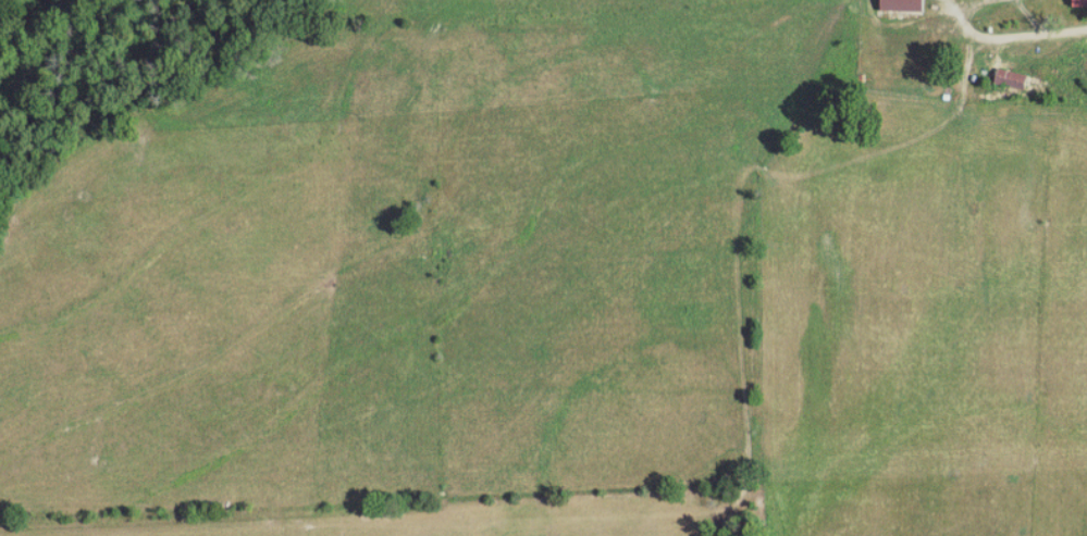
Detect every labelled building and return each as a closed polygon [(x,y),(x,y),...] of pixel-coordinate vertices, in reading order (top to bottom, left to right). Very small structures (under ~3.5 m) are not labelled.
[(918,12),(919,0),(875,0),(874,11),(918,12)]
